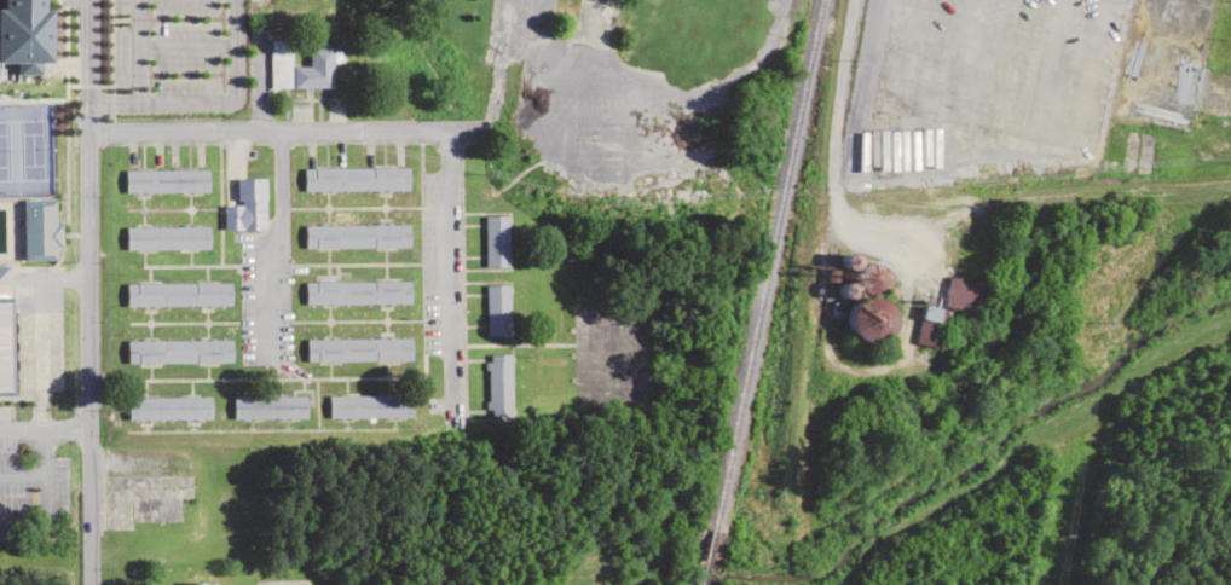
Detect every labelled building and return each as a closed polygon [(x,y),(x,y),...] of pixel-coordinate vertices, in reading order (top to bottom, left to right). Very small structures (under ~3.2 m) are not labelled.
[(17,57),(0,57),(0,4),(4,4),(4,0),(47,0),(47,6),(54,6),(54,57),(40,57),(40,70),(17,69),(17,57)] [(270,40),(270,87),(333,88),(333,45),(308,45),(308,66),(291,66),(291,40),(270,40)] [(408,190),(408,167),(304,167),(304,190),(408,190)] [(207,169),(124,169),(124,191),(207,191),(207,169)] [(264,228),(264,178),(236,178),(236,205),(222,205),(222,228),(264,228)] [(55,198),(23,198),(23,259),(59,259),(59,222),(55,222),(55,198)] [(508,216),(478,216),(478,266),(508,266),(508,216)] [(409,224),(304,224),(304,247),(409,247),(409,224)] [(208,226),(125,226),(125,249),(208,249),(208,226)] [(13,394),(0,394),(0,265),(10,265),(13,394)] [(990,282),(949,277),(945,309),(986,314),(990,282)] [(409,281),(304,281),(304,304),(409,304),(409,281)] [(230,283),(126,283),(126,306),(230,306),(230,283)] [(509,335),(509,284),(485,284),(485,335),(509,335)] [(875,344),(897,318),(870,295),(847,321),(875,344)] [(948,308),(921,306),(918,343),(945,345),(948,308)] [(411,361),(411,337),(305,337),(305,361),(411,361)] [(125,340),(125,363),(231,363),(231,340),(125,340)] [(510,354),(485,354),(486,416),(511,416),(510,354)] [(412,417),(412,395),(328,395),(328,417),(412,417)] [(305,396),(232,396),(232,418),(305,418),(305,396)] [(210,419),(210,397),(126,397),(126,419),(210,419)]
